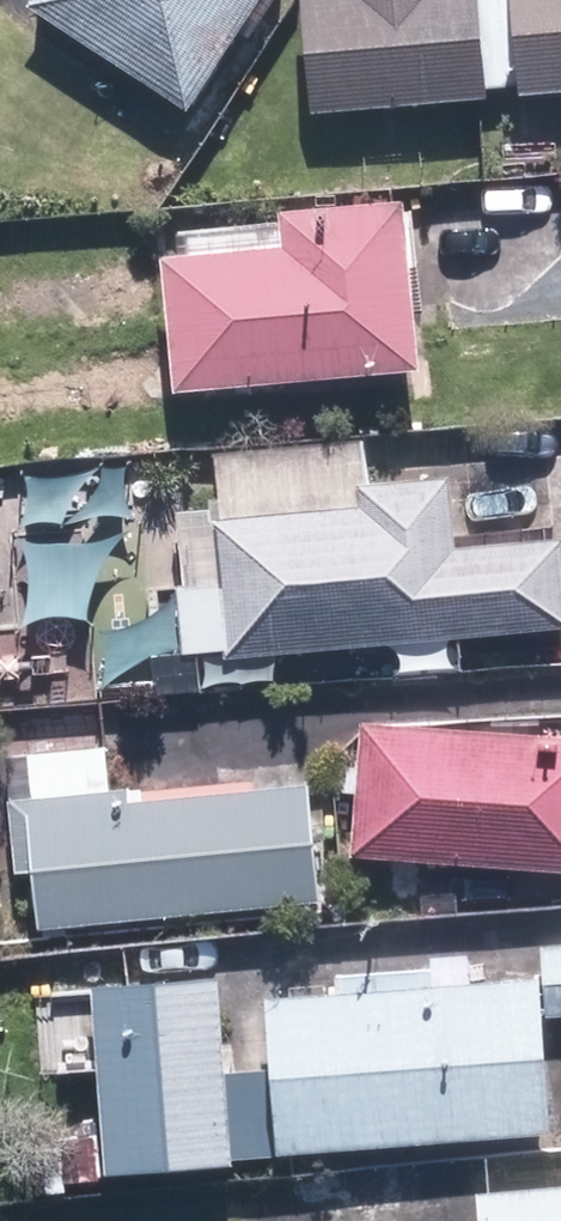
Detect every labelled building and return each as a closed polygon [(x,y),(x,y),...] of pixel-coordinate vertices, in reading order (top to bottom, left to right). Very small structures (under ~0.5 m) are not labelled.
[(26,9),(185,114),(261,0),(31,0),(26,9)] [(306,116),(482,99),(472,0),(295,0),(306,116)] [(518,96),(560,92),(560,0),(509,0),(518,96)] [(158,259),(171,393),(415,371),(400,203),(276,214),(279,248),(158,259)] [(174,512),(181,589),(174,589),(180,655),(224,651),(224,660),(560,629),(560,557),(559,541),(451,551),(444,478),(366,485),(362,443),(212,457),(218,521),(212,521),(210,508),(174,512)] [(348,856),(560,873),(560,739),(359,723),(348,856)] [(104,746),(23,755),(27,800),(6,803),(13,875),(29,873),(35,932),(317,903),(305,785),(129,802),(128,791),(108,793),(104,746)] [(539,947),(543,1017),(560,1016),(560,945),(539,947)] [(231,1165),(230,1159),(547,1134),(534,979),(262,1000),(268,1070),(223,1073),(215,975),(87,986),(103,1175),(231,1165)] [(472,1195),(474,1220),(560,1220),(560,1187),(472,1195)]
